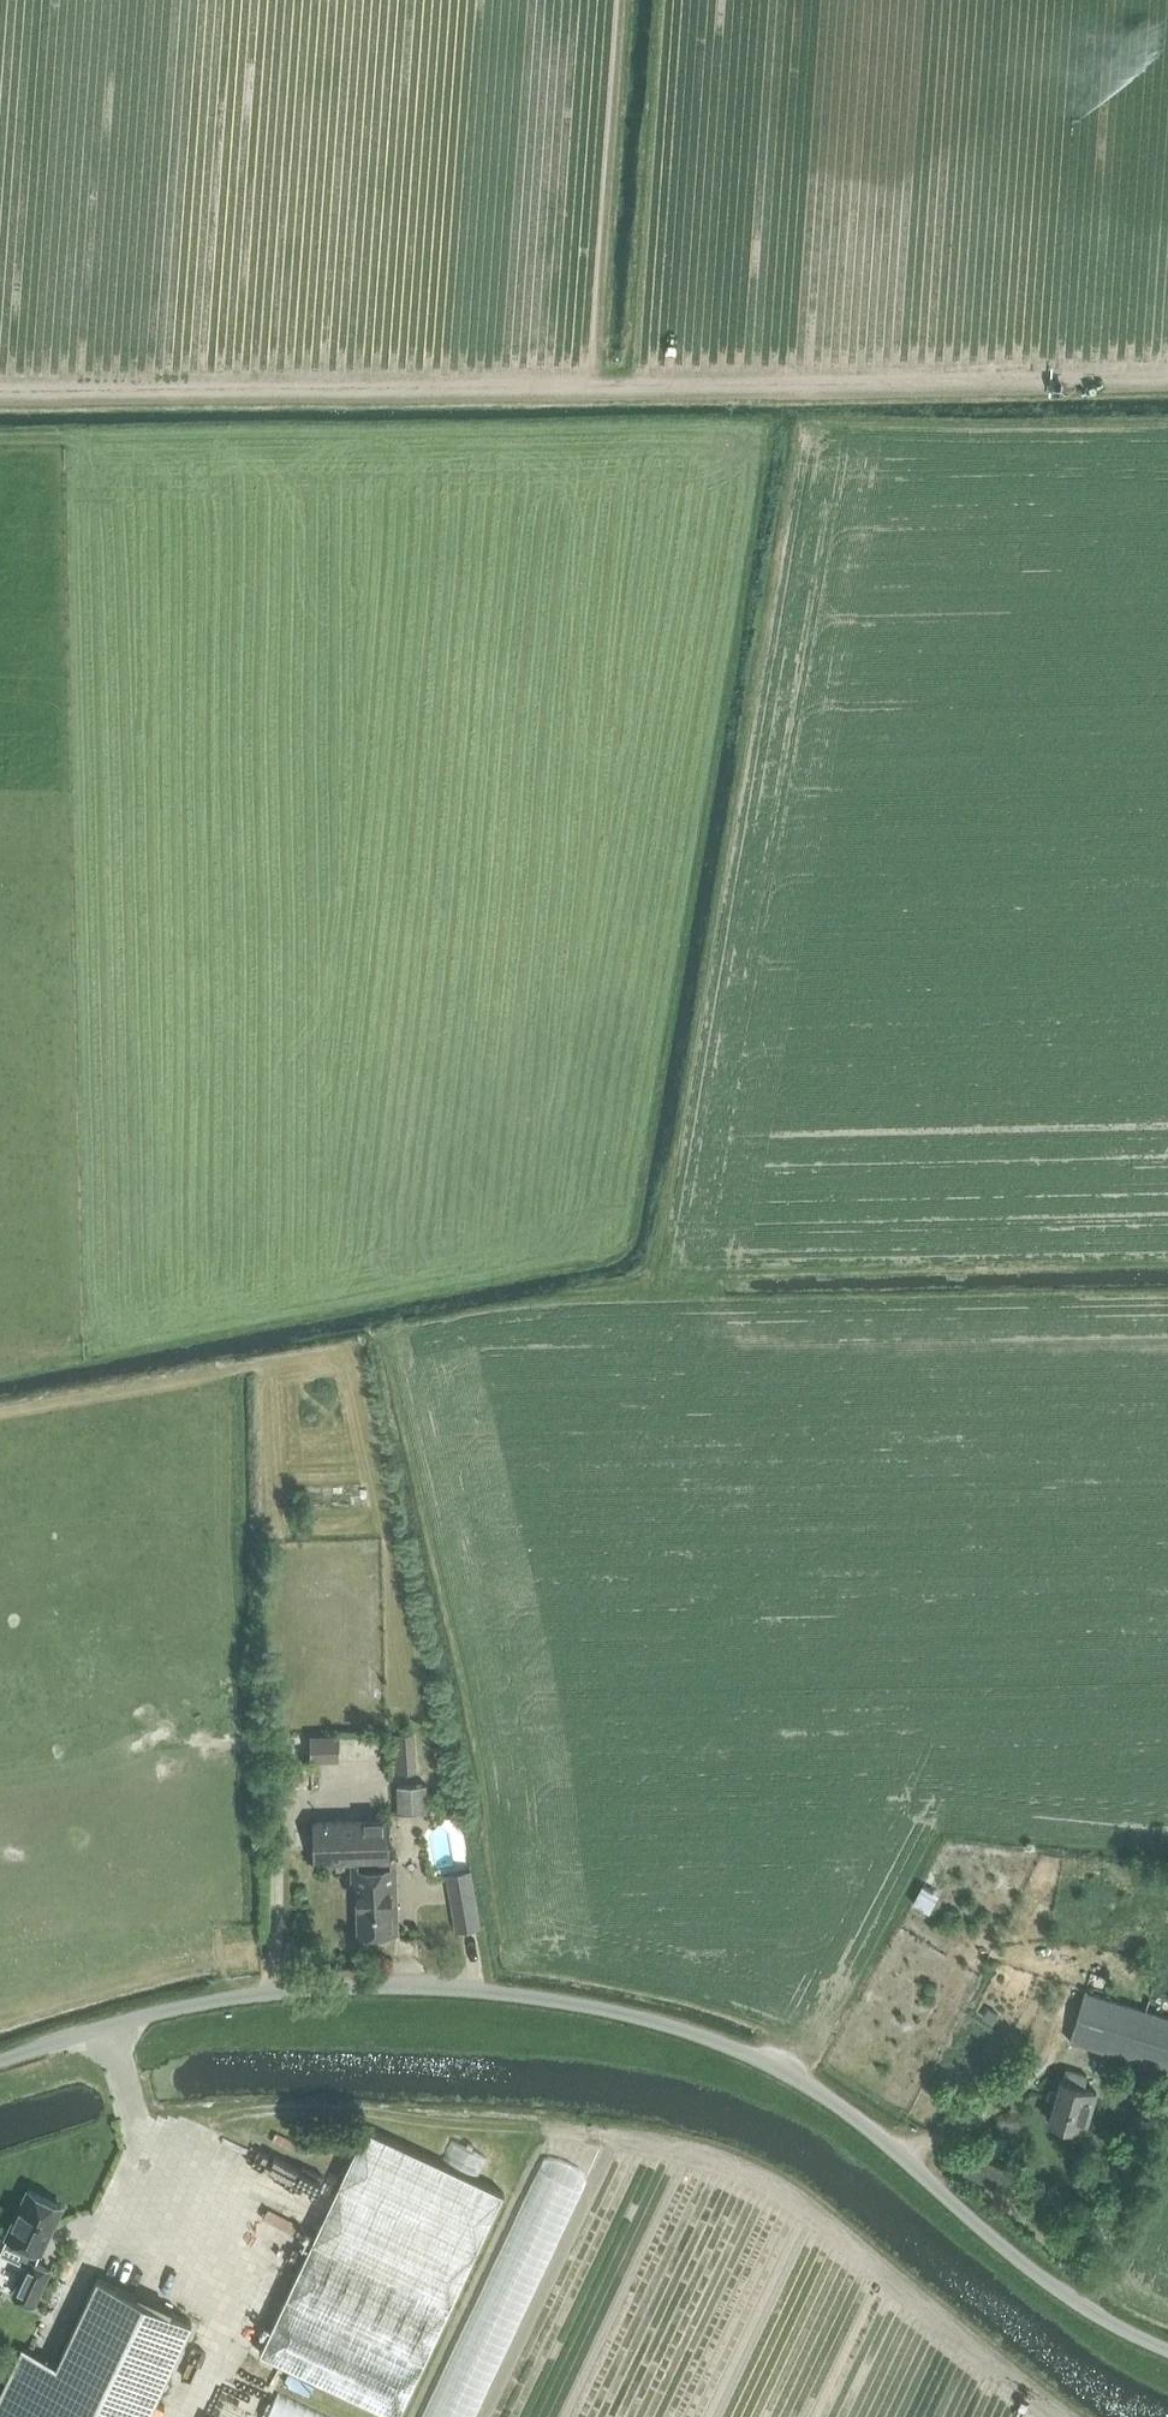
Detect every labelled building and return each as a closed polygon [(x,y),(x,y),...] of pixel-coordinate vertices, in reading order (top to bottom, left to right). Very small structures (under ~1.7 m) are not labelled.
[(328,1776),(328,1779),(387,1777),(386,1744),(328,1745),(328,1763),(315,1763),(316,1776),(328,1776)] [(409,1785),(397,1786),(398,1812),(410,1812),(427,1811),(426,1785),(409,1785)] [(389,1819),(316,1821),(317,1842),(317,1862),(360,1861),(360,1869),(362,1933),(373,1932),(388,1932),(398,1932),(396,1873),(386,1873),(386,1869),(384,1869),(384,1859),(390,1858),(389,1839),(389,1819)] [(448,1875),(457,1931),(479,1927),(471,1871),(448,1875)] [(1086,1991),(1071,2041),(1167,2073),(1167,2016),(1086,1991)] [(988,2012),(982,2021),(991,2026),(996,2017),(988,2012)] [(1062,2080),(1058,2091),(1051,2089),(1049,2098),(1056,2100),(1050,2120),(1084,2131),(1095,2092),(1084,2088),(1087,2076),(1066,2070),(1063,2080),(1062,2080)] [(260,2353),(397,2416),(399,2416),(504,2193),(365,2128),(260,2353)] [(39,2263),(65,2207),(32,2191),(11,2237),(29,2245),(21,2262),(30,2266),(17,2295),(37,2305),(54,2270),(39,2263)] [(195,2323),(101,2279),(61,2365),(26,2349),(0,2404),(0,2416),(151,2416),(195,2323)]
